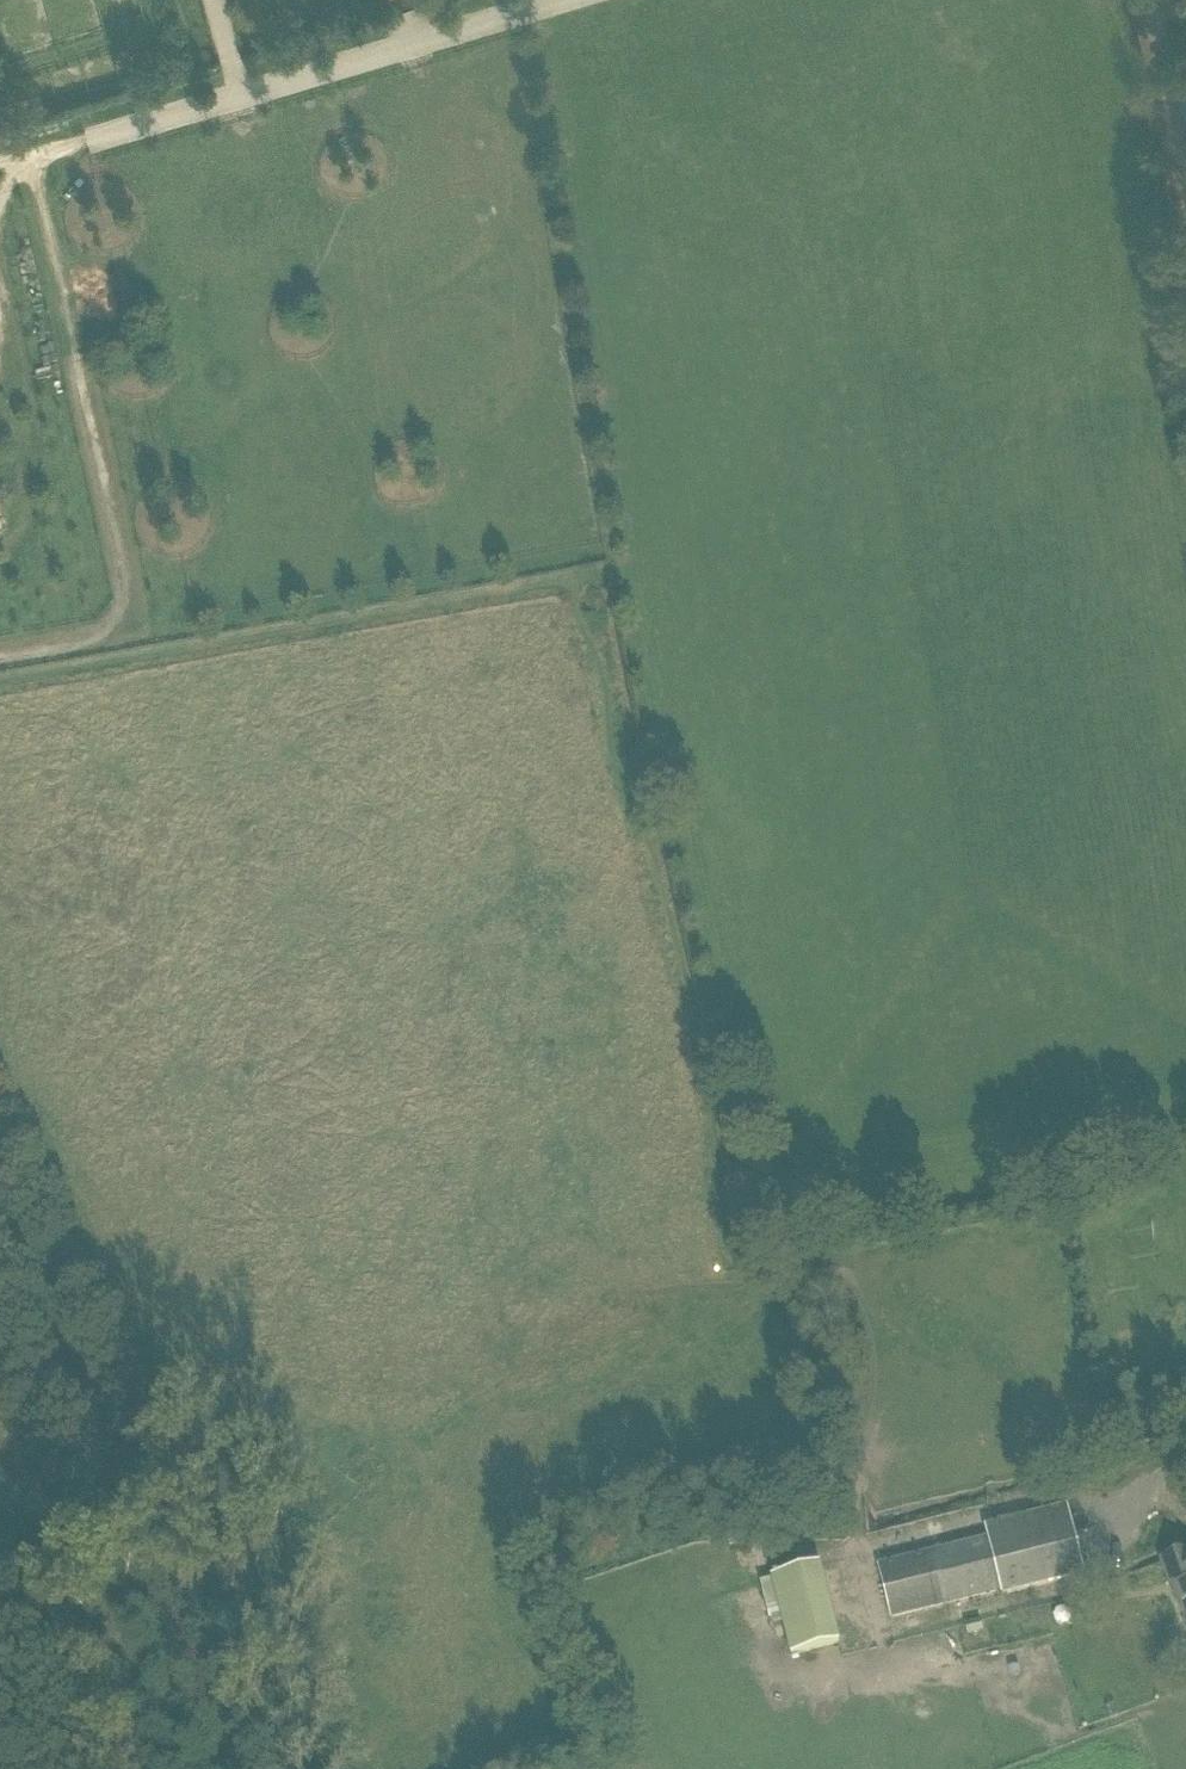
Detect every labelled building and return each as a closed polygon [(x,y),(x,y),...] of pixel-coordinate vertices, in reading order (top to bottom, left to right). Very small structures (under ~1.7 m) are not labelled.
[(984,1529),(987,1538),(877,1565),(883,1586),(890,1618),(947,1604),(984,1596),(999,1592),(1000,1595),(1082,1575),(1066,1509),(984,1529)] [(1168,1560),(1161,1562),(1169,1583),(1176,1580),(1182,1596),(1180,1597),(1185,1612),(1185,1553),(1168,1560)] [(800,1555),(772,1561),(774,1574),(803,1567),(800,1555)] [(821,1563),(770,1575),(771,1578),(789,1655),(840,1643),(821,1563)] [(989,1617),(984,1596),(947,1604),(952,1626),(964,1623),(982,1619),(989,1617)] [(1055,1615),(1056,1621),(1062,1625),(1068,1623),(1071,1618),(1070,1612),(1064,1608),(1058,1610),(1055,1615)] [(984,1630),(982,1619),(964,1623),(967,1634),(984,1630)]
